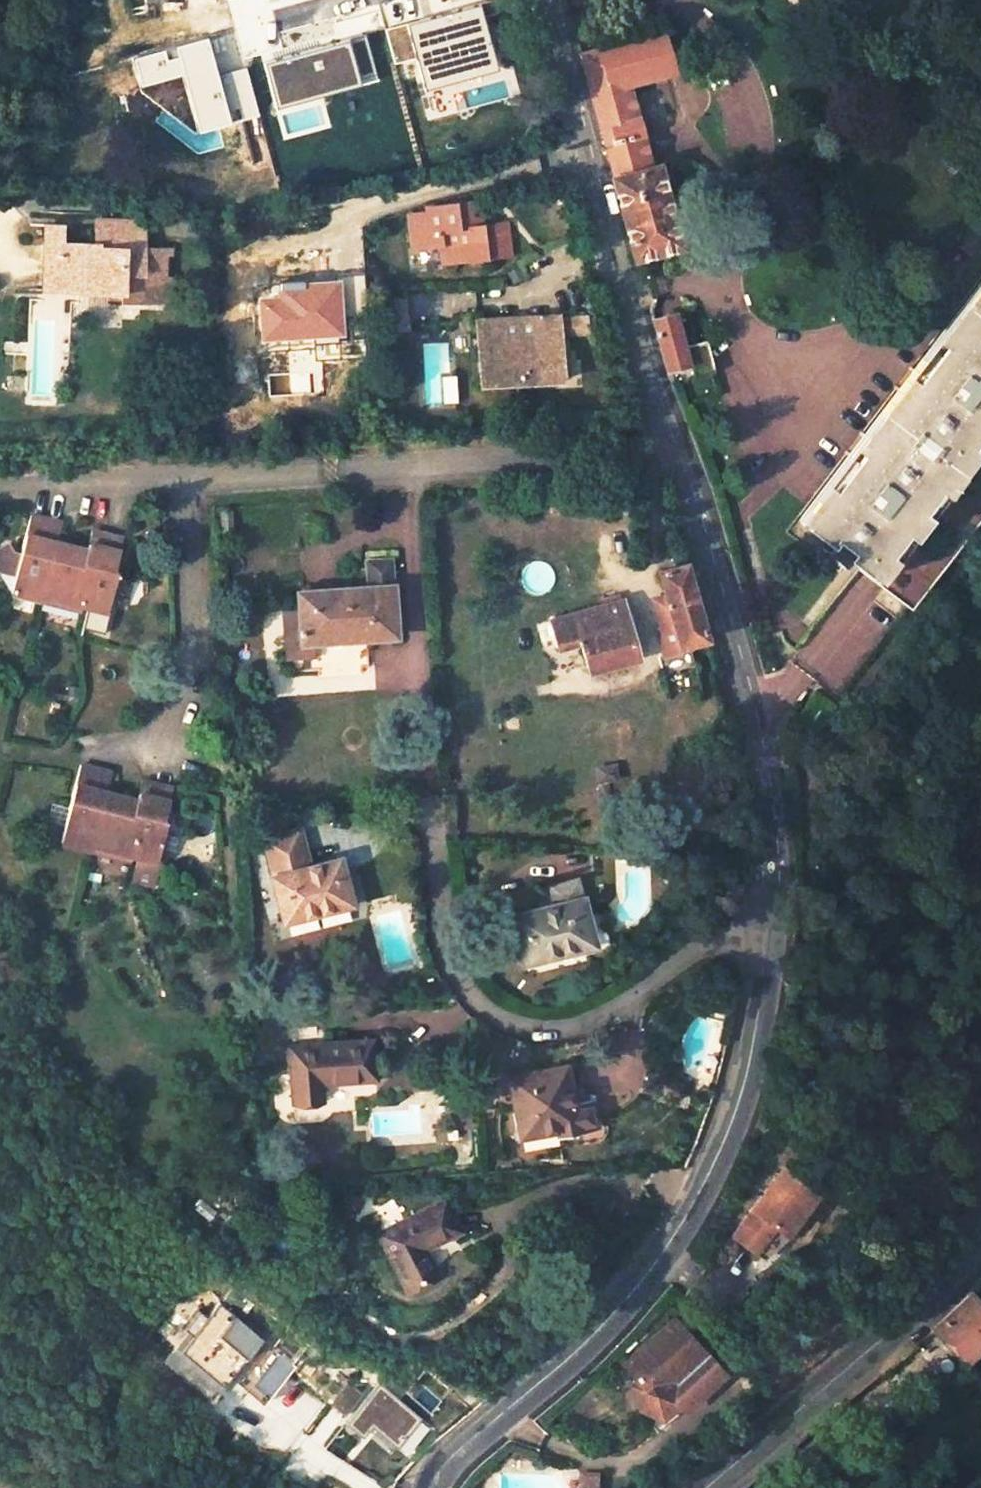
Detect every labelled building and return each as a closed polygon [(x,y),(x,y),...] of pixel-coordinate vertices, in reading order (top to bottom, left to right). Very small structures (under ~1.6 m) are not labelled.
[(604,137),(615,178),(649,169),(624,83),(670,70),(660,31),(581,52),(604,137)] [(677,245),(656,167),(649,169),(615,178),(636,256),(677,245)] [(425,208),(425,213),(407,216),(411,249),(438,245),(441,263),(502,255),(498,223),(480,225),(479,218),(463,220),(461,204),(425,208)] [(58,214),(43,214),(42,236),(58,237),(57,231),(58,214)] [(137,218),(105,217),(104,238),(136,239),(137,218)] [(58,237),(42,236),(41,293),(103,294),(103,303),(157,304),(159,254),(136,254),(136,239),(104,238),(104,243),(93,242),(93,232),(57,231),(58,237)] [(799,521),(827,542),(821,551),(832,557),(839,566),(847,557),(909,606),(980,514),(980,285),(799,521)] [(377,291),(381,318),(400,315),(405,315),(402,290),(377,291)] [(381,318),(380,318),(382,333),(402,330),(400,315),(381,318)] [(555,315),(472,320),(475,353),(477,384),(560,380),(555,315)] [(689,363),(676,316),(654,322),(667,369),(689,363)] [(77,611),(79,605),(106,613),(117,573),(113,572),(122,539),(91,531),(85,554),(54,545),(60,524),(29,516),(18,554),(11,552),(6,544),(0,548),(0,570),(13,573),(8,592),(77,611)] [(349,593),(301,596),(301,613),(283,615),(287,677),(370,672),(368,642),(397,640),(392,563),(368,565),(369,592),(349,593)] [(707,639),(687,565),(660,572),(668,599),(675,622),(682,646),(707,639)] [(581,673),(636,658),(621,599),(542,620),(551,649),(571,643),(581,673)] [(663,625),(675,622),(668,599),(657,602),(663,625)] [(154,864),(165,825),(162,823),(170,790),(139,782),(132,806),(101,798),(107,773),(77,765),(56,844),(125,862),(127,856),(135,859),(134,860),(128,883),(151,889),(157,864),(154,864)] [(295,854),(269,860),(283,923),(353,906),(342,863),(300,874),(295,854)] [(589,944),(572,882),(548,890),(553,910),(513,922),(525,963),(589,944)] [(374,1046),(289,1051),(292,1108),(324,1106),(323,1089),(375,1086),(374,1046)] [(569,1073),(512,1082),(521,1134),(537,1132),(538,1138),(558,1135),(560,1141),(594,1136),(589,1106),(574,1108),(569,1073)] [(521,1140),(538,1138),(537,1132),(521,1134),(521,1140)] [(805,1209),(817,1193),(783,1168),(732,1235),(754,1252),(774,1225),(781,1231),(801,1205),(805,1209)] [(446,1204),(378,1235),(404,1288),(416,1283),(418,1286),(426,1283),(424,1279),(435,1274),(424,1250),(460,1234),(446,1204)] [(968,1295),(964,1300),(957,1307),(945,1318),(935,1329),(967,1361),(980,1347),(980,1307),(968,1295)] [(232,1363),(257,1331),(221,1303),(181,1356),(190,1363),(217,1383),(232,1363)] [(720,1370),(672,1318),(623,1363),(636,1379),(630,1385),(638,1405),(658,1414),(675,1399),(681,1406),(720,1370)] [(232,1363),(217,1383),(223,1388),(227,1382),(238,1369),(239,1368),(232,1363)] [(345,1421),(363,1437),(372,1428),(395,1448),(421,1419),(379,1383),(345,1421)] [(580,1475),(579,1487),(597,1487),(598,1476),(580,1475)]
